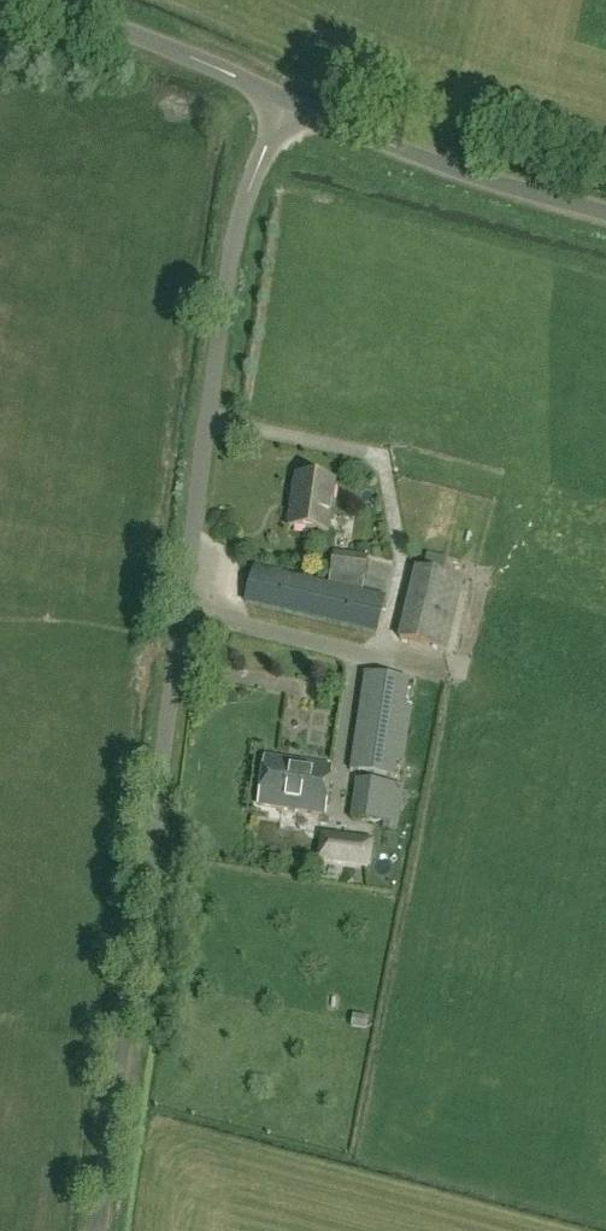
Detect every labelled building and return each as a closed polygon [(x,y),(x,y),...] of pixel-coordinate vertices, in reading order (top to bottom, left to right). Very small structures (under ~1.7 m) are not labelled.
[(328,533),(336,482),(297,476),(290,527),(328,533)] [(364,578),(366,555),(333,551),(330,574),(364,578)] [(370,585),(396,586),(397,560),(371,559),(370,585)] [(245,602),(376,633),(384,598),(253,568),(245,602)] [(447,650),(463,579),(416,569),(401,640),(447,650)] [(394,777),(408,681),(365,675),(351,770),(394,777)] [(332,766),(265,757),(259,805),(326,814),(332,766)] [(395,825),(401,787),(358,781),(352,819),(395,825)] [(319,859),(368,866),(372,842),(323,835),(319,859)]
